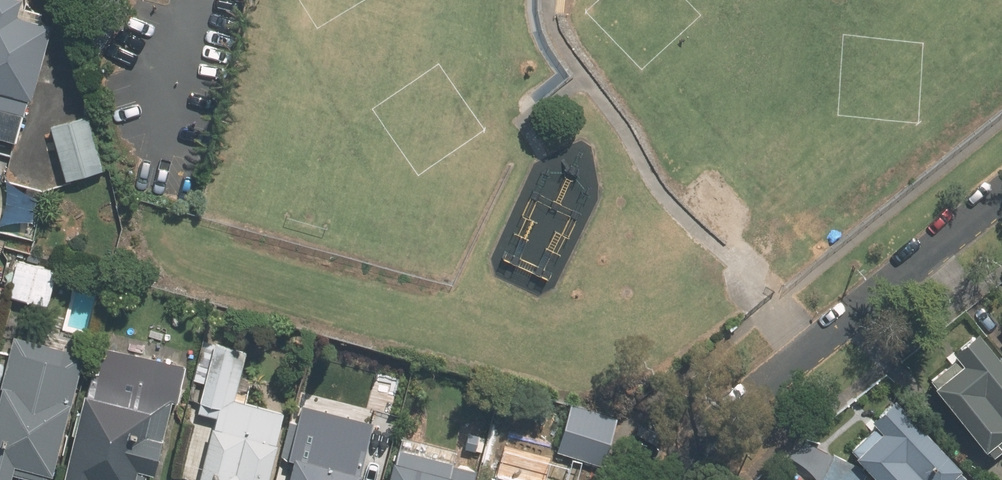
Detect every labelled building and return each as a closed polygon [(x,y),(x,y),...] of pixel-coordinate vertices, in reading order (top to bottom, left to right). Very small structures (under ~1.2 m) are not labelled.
[(54,26),(33,22),(36,11),(23,8),(25,0),(0,0),(0,137),(17,142),(28,99),(35,102),(54,26)] [(60,271),(21,261),(10,297),(50,307),(60,271)] [(202,405),(203,405),(201,415),(217,419),(214,431),(210,430),(197,479),(265,479),(282,414),(233,401),(249,338),(221,331),(202,405)] [(1001,443),(1001,380),(967,335),(943,353),(949,360),(923,380),(927,386),(925,388),(974,450),(977,447),(985,456),(1001,443)] [(12,351),(0,400),(0,478),(7,479),(8,472),(39,479),(47,479),(67,403),(70,404),(75,385),(84,387),(60,479),(142,479),(144,472),(148,473),(156,438),(161,440),(171,398),(177,399),(185,367),(102,345),(99,357),(42,343),(38,358),(12,351)] [(884,390),(860,412),(872,425),(846,449),(874,479),(930,479),(950,462),(884,390)] [(607,422),(565,409),(553,453),(594,465),(607,422)] [(360,412),(347,462),(375,468),(387,419),(360,412)] [(354,476),(340,472),(345,448),(310,439),(313,426),(294,421),(285,458),(290,460),(285,479),(353,479),(354,476)] [(464,435),(460,450),(469,452),(473,437),(464,435)] [(458,452),(404,438),(400,452),(397,465),(392,463),(387,479),(473,479),(476,471),(454,466),(458,452)] [(818,457),(806,479),(847,479),(850,473),(818,457)] [(540,475),(520,469),(517,479),(539,479),(540,475)]
